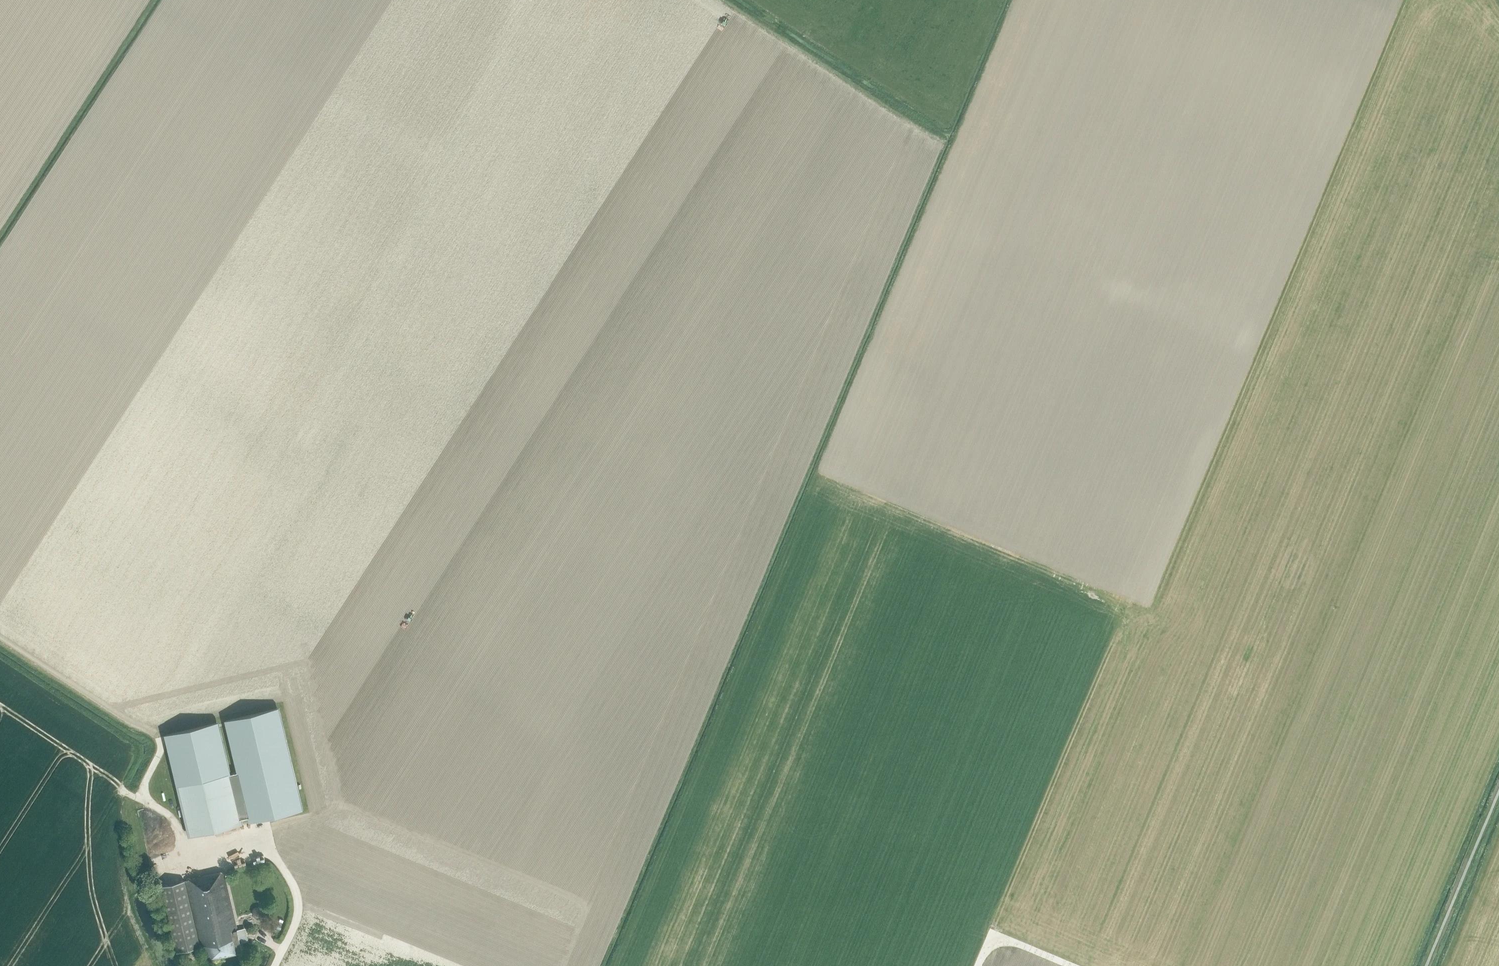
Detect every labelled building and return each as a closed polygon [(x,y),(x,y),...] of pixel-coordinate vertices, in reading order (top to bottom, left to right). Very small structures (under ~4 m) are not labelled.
[(165,734),(190,835),(240,823),(239,818),(247,816),(248,822),(303,809),(278,707),(224,720),(236,772),(231,773),(218,721),(165,734)] [(209,958),(242,950),(223,871),(161,886),(177,951),(205,945),(209,958)]
